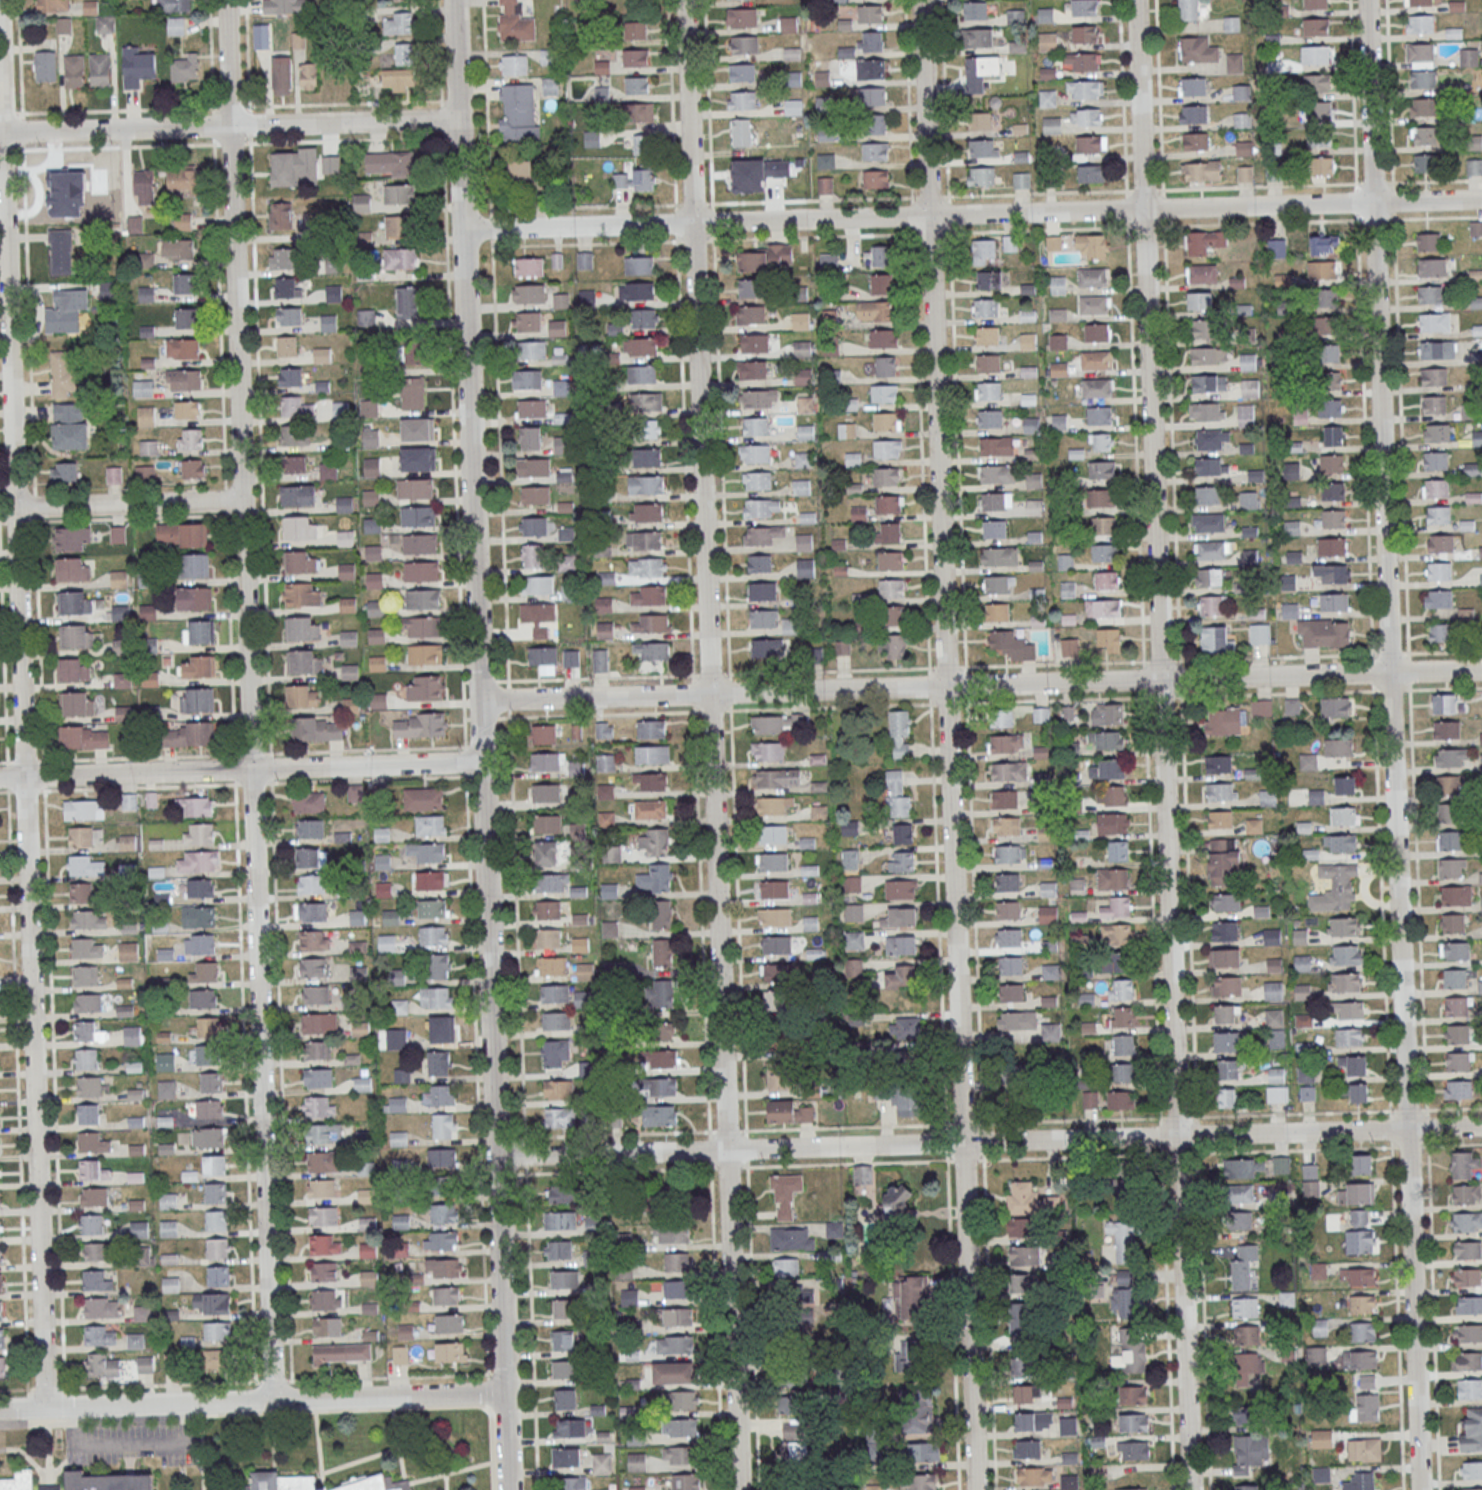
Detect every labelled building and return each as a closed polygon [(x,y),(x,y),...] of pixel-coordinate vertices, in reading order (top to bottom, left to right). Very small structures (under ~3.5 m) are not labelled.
[(37,10),(69,10),(69,0),(37,0),(37,10)] [(193,11),(193,0),(158,0),(158,11),(193,11)] [(305,13),(305,0),(264,0),(264,13),(305,13)] [(536,41),(536,17),(521,17),(521,0),(498,0),(499,41),(536,41)] [(1098,15),(1098,0),(1071,0),(1071,15),(1098,15)] [(1198,0),(1179,0),(1179,20),(1198,20),(1198,0)] [(1304,9),(1327,9),(1327,0),(1304,0),(1304,9)] [(964,19),(987,19),(987,2),(964,2),(964,19)] [(884,5),(857,5),(857,22),(884,22),(884,5)] [(726,27),(757,27),(757,9),(726,9),(726,27)] [(413,12),(393,12),(393,14),(383,14),(383,34),(413,34),(413,12)] [(1406,15),(1406,33),(1434,33),(1434,15),(1406,15)] [(112,32),(112,16),(97,16),(97,32),(112,32)] [(185,17),(168,17),(168,35),(185,35),(185,17)] [(1224,31),(1239,31),(1239,17),(1224,17),(1224,31)] [(1302,18),(1302,36),(1329,36),(1329,18),(1302,18)] [(646,39),(646,21),(624,21),(624,39),(646,39)] [(1096,42),(1096,26),(1071,26),(1071,42),(1096,42)] [(962,47),(992,47),(992,29),(962,29),(962,47)] [(884,50),(884,31),(862,31),(862,50),(884,50)] [(1057,33),(1039,33),(1039,50),(1057,50),(1057,33)] [(759,36),(729,36),(729,54),(759,54),(759,36)] [(1180,62),(1218,62),(1218,46),(1208,46),(1208,37),(1180,37),(1180,62)] [(1025,41),(1009,41),(1009,51),(1025,51),(1025,41)] [(413,42),(396,42),(396,65),(413,65),(413,42)] [(1434,68),(1434,43),(1406,43),(1406,68),(1434,68)] [(123,89),(143,89),(143,78),(156,78),(155,54),(144,55),(144,46),(123,46),(123,89)] [(1301,64),(1329,64),(1329,46),(1301,46),(1301,64)] [(557,49),(541,49),(541,64),(557,64),(557,49)] [(649,49),(622,49),(622,67),(649,67),(649,49)] [(1480,49),(1461,49),(1461,63),(1480,63),(1480,49)] [(55,51),(35,51),(35,81),(55,81),(55,51)] [(199,81),(199,52),(184,52),(184,60),(172,60),(172,81),(199,81)] [(1226,52),(1226,72),(1242,72),(1242,52),(1226,52)] [(91,53),(91,86),(109,86),(109,53),(91,53)] [(1100,53),(1062,53),(1062,70),(1100,70),(1100,53)] [(84,55),(64,55),(64,88),(84,88),(84,55)] [(499,55),(499,74),(528,74),(528,55),(499,55)] [(290,56),(273,56),(273,94),(290,94),(290,56)] [(966,57),(966,94),(984,94),(984,75),(1000,75),(1000,57),(966,57)] [(885,78),(885,60),(867,60),(867,78),(885,78)] [(317,63),(300,63),(300,89),(317,89),(317,63)] [(756,81),(756,64),(729,64),(729,81),(756,81)] [(413,69),(383,69),(383,92),(413,92),(413,69)] [(1435,70),(1410,70),(1410,88),(1435,88),(1435,70)] [(1304,74),(1304,92),(1329,92),(1329,74),(1304,74)] [(542,77),(542,95),(558,95),(558,77),(542,77)] [(624,94),(649,94),(649,77),(624,77),(624,94)] [(1206,96),(1206,77),(1179,77),(1179,96),(1206,96)] [(1103,81),(1066,81),(1066,98),(1103,98),(1103,81)] [(500,142),(537,141),(536,83),(499,84),(500,142)] [(1232,100),(1251,100),(1251,85),(1232,85),(1232,100)] [(887,88),(863,88),(863,105),(887,105),(887,88)] [(1056,106),(1056,91),(1040,91),(1040,106),(1056,106)] [(728,109),(756,109),(756,92),(728,92),(728,109)] [(816,111),(830,111),(830,97),(816,97),(816,111)] [(1410,98),(1410,117),(1434,117),(1434,98),(1410,98)] [(802,99),(784,99),(784,115),(802,115),(802,99)] [(1307,120),(1332,120),(1332,101),(1307,101),(1307,120)] [(622,122),(654,122),(654,103),(622,103),(622,122)] [(1179,124),(1206,124),(1206,105),(1179,105),(1179,124)] [(1102,126),(1102,109),(1071,109),(1071,126),(1102,126)] [(969,112),(969,130),(992,130),(992,112),(969,112)] [(1252,127),(1252,113),(1233,113),(1233,127),(1252,127)] [(886,133),(886,115),(870,115),(870,133),(886,133)] [(1061,133),(1061,117),(1044,117),(1044,133),(1061,133)] [(731,119),(731,147),(751,147),(751,119),(731,119)] [(1436,145),(1436,127),(1412,127),(1412,145),(1436,145)] [(1332,130),(1307,130),(1307,147),(1332,147),(1332,130)] [(585,146),(599,146),(599,131),(585,131),(585,146)] [(1209,132),(1183,132),(1183,151),(1209,151),(1209,132)] [(652,134),(633,134),(633,154),(652,154),(652,134)] [(1076,136),(1076,154),(1102,154),(1102,136),(1076,136)] [(969,139),(969,157),(1000,157),(1000,139),(969,139)] [(890,160),(890,142),(862,142),(862,160),(890,160)] [(317,185),(316,150),(271,150),(271,185),(317,185)] [(366,152),(366,176),(413,176),(413,152),(366,152)] [(835,154),(817,154),(817,168),(835,168),(835,154)] [(1414,173),(1439,173),(1439,155),(1414,155),(1414,173)] [(324,156),(339,156),(340,173),(324,173),(324,156)] [(1313,175),(1335,175),(1335,157),(1313,157),(1313,175)] [(1467,159),(1467,176),(1481,176),(1481,159),(1467,159)] [(509,160),(509,185),(531,185),(531,160),(509,160)] [(1222,180),(1222,161),(1181,161),(1181,180),(1222,180)] [(46,177),(46,209),(74,209),(73,163),(55,163),(55,177),(46,177)] [(1103,183),(1103,164),(1077,164),(1077,183),(1103,183)] [(1253,182),(1253,165),(1238,165),(1238,182),(1253,182)] [(168,194),(199,194),(199,166),(168,166),(168,194)] [(613,173),(613,190),(654,190),(654,167),(633,167),(633,173),(613,173)] [(967,185),(1000,185),(1000,167),(967,167),(967,185)] [(155,169),(135,169),(135,204),(155,204),(155,169)] [(890,188),(890,170),(863,170),(863,188),(890,188)] [(1014,188),(1030,188),(1030,173),(1014,173),(1014,188)] [(733,174),(733,195),(753,195),(753,174),(733,174)] [(818,194),(833,193),(833,177),(818,177),(818,194)] [(415,204),(415,184),(384,184),(384,204),(415,204)] [(355,195),(370,195),(371,212),(355,212),(355,195)] [(270,229),(307,229),(307,203),(270,203),(270,229)] [(191,230),(191,213),(176,213),(176,230),(191,230)] [(142,233),(142,216),(128,216),(128,233),(142,233)] [(384,236),(407,236),(407,216),(384,216),(384,236)] [(1470,221),(1470,236),(1481,236),(1481,221),(1470,221)] [(72,273),(72,229),(50,229),(50,273),(72,273)] [(356,230),(372,230),(372,247),(357,247),(356,230)] [(1187,232),(1187,255),(1208,255),(1208,246),(1227,246),(1227,232),(1187,232)] [(1439,233),(1417,233),(1417,250),(1439,250),(1439,233)] [(1003,235),(1018,234),(1019,251),(1004,252),(1003,235)] [(1107,235),(1075,235),(1075,258),(1107,258),(1107,235)] [(1310,235),(1310,255),(1337,255),(1337,235),(1310,235)] [(1046,236),(1062,236),(1062,250),(1047,251),(1046,236)] [(193,239),(163,239),(163,259),(193,259),(193,239)] [(996,239),(997,256),(974,256),(973,239),(996,239)] [(1268,257),(1285,257),(1285,239),(1268,239),(1268,257)] [(768,271),(768,266),(793,266),(793,244),(767,244),(767,252),(737,252),(737,272),(768,271)] [(891,246),(871,246),(871,266),(891,266),(891,246)] [(384,248),(418,247),(418,268),(385,269),(384,248)] [(270,269),(300,269),(300,248),(270,248),(270,269)] [(838,269),(838,253),(820,253),(820,269),(838,269)] [(577,254),(594,254),(594,269),(578,269),(577,254)] [(326,255),(341,255),(341,272),(326,272),(326,255)] [(624,256),(624,274),(653,274),(653,256),(624,256)] [(544,275),(544,258),(515,258),(515,275),(544,275)] [(1447,258),(1447,275),(1419,275),(1419,259),(1447,258)] [(1336,261),(1307,261),(1307,280),(1336,280),(1336,261)] [(358,264),(373,264),(374,280),(358,281),(358,264)] [(1187,282),(1217,282),(1217,265),(1187,265),(1187,282)] [(1106,267),(1107,285),(1079,286),(1078,268),(1106,267)] [(1002,271),(1002,288),(979,289),(978,272),(1002,271)] [(1470,280),(1481,279),(1481,271),(1470,272),(1470,280)] [(174,294),(193,294),(193,274),(174,274),(174,294)] [(870,274),(870,294),(891,294),(891,274),(870,274)] [(1276,275),(1290,274),(1291,285),(1276,286),(1276,275)] [(1051,276),(1066,276),(1067,294),(1052,295),(1051,276)] [(275,298),(300,298),(300,277),(275,277),(275,298)] [(1230,277),(1244,277),(1245,288),(1230,288),(1230,277)] [(764,297),(764,278),(738,278),(738,297),(764,297)] [(654,300),(654,282),(633,282),(633,300),(654,300)] [(1020,284),(1035,283),(1036,295),(1021,295),(1020,284)] [(545,303),(545,284),(513,284),(513,303),(545,303)] [(822,285),(838,284),(839,299),(822,300),(822,285)] [(326,286),(342,285),(342,302),(326,302),(326,286)] [(396,286),(396,318),(420,318),(420,286),(396,286)] [(793,286),(808,286),(808,301),(794,301),(793,286)] [(1443,286),(1443,303),(1420,303),(1419,286),(1443,286)] [(51,332),(70,332),(70,310),(87,310),(87,289),(51,289),(51,332)] [(1338,306),(1338,289),(1316,289),(1316,306),(1338,306)] [(579,290),(596,290),(596,305),(580,305),(579,290)] [(1187,292),(1187,310),(1212,310),(1212,292),(1187,292)] [(1107,295),(1108,313),(1080,314),(1079,296),(1107,295)] [(999,299),(999,316),(976,317),(976,299),(999,299)] [(891,301),(857,301),(857,321),(891,321),(891,301)] [(1278,302),(1293,302),(1293,313),(1279,313),(1278,302)] [(764,305),(765,323),(742,323),(741,306),(764,305)] [(277,325),(302,325),(302,307),(277,307),(277,325)] [(175,328),(198,328),(198,308),(175,308),(175,328)] [(630,328),(659,328),(659,309),(630,309),(630,328)] [(1020,310),(1035,309),(1036,320),(1021,321),(1020,310)] [(1051,310),(1066,309),(1066,321),(1051,321),(1051,310)] [(358,311),(375,310),(375,325),(358,326),(358,311)] [(512,312),(512,331),(542,331),(542,312),(512,312)] [(793,313),(809,313),(810,328),(793,329),(793,313)] [(1444,313),(1444,330),(1421,331),(1420,314),(1444,313)] [(321,316),(337,315),(338,330),(321,331),(321,316)] [(1308,335),(1338,335),(1338,317),(1308,317),(1308,335)] [(549,320),(566,320),(566,335),(550,336),(549,320)] [(1220,338),(1220,320),(1192,321),(1193,339),(1220,338)] [(1108,323),(1108,341),(1085,341),(1084,324),(1108,323)] [(999,327),(1000,344),(976,345),(976,327),(999,327)] [(1279,330),(1294,329),(1294,340),(1280,341),(1279,330)] [(894,330),(895,347),(872,348),(871,330),(894,330)] [(768,334),(768,352),(745,352),(745,335),(768,334)] [(1021,334),(1036,334),(1037,348),(1021,349),(1021,334)] [(1051,335),(1066,334),(1067,349),(1051,349),(1051,335)] [(276,336),(276,356),(297,356),(297,336),(276,336)] [(165,358),(199,358),(199,339),(166,338),(165,358)] [(624,338),(624,356),(657,356),(657,338),(624,338)] [(794,341),(811,340),(811,355),(795,356),(794,341)] [(823,340),(839,340),(840,355),(823,356),(823,340)] [(518,359),(546,359),(546,341),(518,341),(518,359)] [(399,363),(423,363),(423,342),(399,342),(399,363)] [(1444,342),(1445,359),(1421,360),(1421,343),(1444,342)] [(1340,362),(1340,344),(1320,344),(1320,362),(1340,362)] [(314,348),(331,347),(331,362),(315,363),(314,348)] [(1191,364),(1226,364),(1226,348),(1191,348),(1191,364)] [(51,351),(51,397),(76,397),(76,351),(51,351)] [(1110,351),(1110,369),(1082,370),(1082,352),(1110,351)] [(1001,354),(1001,372),(978,372),(977,355),(1001,354)] [(1256,354),(1240,354),(1240,371),(1256,371),(1256,354)] [(898,356),(875,356),(875,376),(898,376),(898,356)] [(1292,359),(1306,358),(1306,369),(1292,369),(1292,359)] [(362,361),(378,361),(379,376),(362,376),(362,361)] [(767,361),(767,378),(744,379),(744,361),(767,361)] [(1052,363),(1052,376),(1067,376),(1067,363),(1052,363)] [(628,365),(628,383),(656,383),(656,365),(628,365)] [(1021,367),(1036,366),(1037,377),(1022,378),(1021,367)] [(301,368),(278,368),(278,386),(301,386),(301,368)] [(795,369),(811,368),(812,383),(795,384),(795,369)] [(1447,368),(1448,385),(1424,385),(1424,368),(1447,368)] [(201,390),(201,369),(167,369),(167,390),(201,390)] [(824,369),(841,369),(841,384),(825,384),(824,369)] [(517,389),(542,389),(542,370),(517,370),(517,389)] [(1340,390),(1340,371),(1319,371),(1319,390),(1340,390)] [(1192,375),(1192,392),(1220,392),(1220,375),(1192,375)] [(424,377),(401,377),(401,409),(424,409),(424,377)] [(1111,378),(1111,396),(1084,397),(1083,379),(1111,378)] [(152,380),(133,380),(133,396),(152,396),(152,380)] [(553,380),(569,380),(570,395),(553,396),(553,380)] [(1242,397),(1259,397),(1259,380),(1242,380),(1242,397)] [(1002,382),(1002,399),(979,399),(979,382),(1002,382)] [(895,384),(896,401),(873,401),(872,384),(895,384)] [(1293,386),(1308,386),(1308,397),(1294,397),(1293,386)] [(768,390),(768,407),(745,408),(745,391),(768,390)] [(663,411),(663,393),(630,393),(630,411),(663,411)] [(1021,394),(1036,393),(1037,405),(1022,405),(1021,394)] [(1447,395),(1447,413),(1424,413),(1423,396),(1447,395)] [(281,396),(281,416),(314,416),(314,405),(302,405),(302,396),(281,396)] [(797,397),(814,397),(814,412),(798,412),(797,397)] [(841,398),(858,398),(858,410),(842,411),(841,398)] [(546,399),(517,399),(517,417),(546,417),(546,399)] [(1318,416),(1343,417),(1343,399),(1318,399),(1318,416)] [(199,419),(199,400),(174,400),(174,419),(199,419)] [(361,402),(378,401),(378,416),(362,417),(361,402)] [(86,403),(53,403),(53,450),(86,450),(86,403)] [(1225,420),(1225,403),(1189,403),(1189,420),(1225,420)] [(333,404),(349,404),(350,419),(333,419),(333,404)] [(1238,426),(1254,426),(1254,404),(1238,404),(1238,426)] [(138,425),(154,425),(154,406),(138,406),(138,425)] [(1111,406),(1111,424),(1088,424),(1088,407),(1111,406)] [(1293,409),(1308,409),(1308,424),(1294,424),(1293,409)] [(1002,410),(1003,427),(979,427),(979,410),(1002,410)] [(897,412),(898,430),(874,430),(874,413),(897,412)] [(1052,414),(1067,414),(1068,428),(1052,429),(1052,414)] [(401,418),(435,417),(435,440),(402,441),(401,418)] [(767,417),(768,434),(744,435),(744,418),(767,417)] [(1024,418),(1039,418),(1039,432),(1024,433),(1024,418)] [(661,420),(630,420),(630,438),(661,438),(661,420)] [(839,424),(855,423),(856,438),(839,439),(839,424)] [(798,425),(814,424),(815,439),(798,440),(798,425)] [(1450,424),(1450,441),(1427,441),(1427,424),(1450,424)] [(309,445),(309,425),(281,425),(281,445),(309,445)] [(1324,446),(1343,446),(1343,425),(1324,425),(1324,446)] [(542,426),(520,426),(520,450),(542,450),(542,426)] [(202,428),(178,428),(178,450),(202,450),(202,428)] [(363,430),(379,429),(380,446),(363,446),(363,430)] [(1195,429),(1195,450),(1222,450),(1222,440),(1229,440),(1229,429),(1195,429)] [(1473,430),(1481,430),(1481,446),(1474,446),(1473,430)] [(1090,433),(1090,451),(1112,451),(1112,433),(1090,433)] [(1014,437),(1014,454),(981,455),(980,438),(1014,437)] [(555,440),(572,439),(572,454),(555,455),(555,440)] [(898,439),(899,457),(875,457),(875,440),(898,439)] [(1288,442),(1302,442),(1303,453),(1288,453),(1288,442)] [(1239,443),(1254,443),(1254,454),(1240,454),(1239,443)] [(769,444),(770,461),(746,462),(746,445),(769,444)] [(402,447),(435,447),(436,470),(402,470),(402,447)] [(1024,448),(1039,448),(1040,459),(1025,460),(1024,448)] [(1069,449),(1084,448),(1085,459),(1070,460),(1069,449)] [(661,466),(661,449),(637,449),(637,466),(661,466)] [(846,453),(861,452),(861,466),(846,467),(846,453)] [(1448,453),(1449,470),(1425,470),(1425,453),(1448,453)] [(1343,454),(1321,454),(1321,473),(1343,473),(1343,454)] [(281,455),(281,473),(306,473),(306,455),(281,455)] [(795,457),(810,456),(810,467),(796,468),(795,457)] [(363,459),(380,458),(380,473),(364,474),(363,459)] [(550,476),(550,458),(517,458),(517,476),(550,476)] [(1196,458),(1196,475),(1227,475),(1227,458),(1196,458)] [(204,459),(182,459),(182,478),(204,478),(204,459)] [(1113,461),(1113,478),(1090,479),(1089,462),(1113,461)] [(50,462),(50,481),(76,481),(76,462),(50,462)] [(320,463),(336,462),(337,477),(320,478),(320,463)] [(84,463),(84,469),(89,469),(89,476),(103,476),(103,463),(84,463)] [(1009,464),(1010,482),(982,483),(981,465),(1009,464)] [(1465,464),(1479,464),(1479,475),(1465,475),(1465,464)] [(897,468),(897,485),(874,485),(873,468),(897,468)] [(1285,469),(1300,468),(1300,479),(1286,479),(1285,469)] [(1248,470),(1263,470),(1263,481),(1249,481),(1248,470)] [(572,482),(572,471),(558,471),(558,482),(572,482)] [(771,472),(771,489),(748,489),(747,472),(771,472)] [(1026,473),(1041,473),(1042,487),(1027,488),(1026,473)] [(1061,476),(1076,475),(1076,486),(1061,487),(1061,476)] [(664,476),(629,476),(629,493),(664,493),(664,476)] [(398,479),(431,478),(432,498),(398,498),(398,479)] [(1449,479),(1449,496),(1426,497),(1426,480),(1449,479)] [(793,480),(809,480),(810,495),(793,495),(793,480)] [(847,483),(862,482),(863,494),(848,494),(847,483)] [(1321,500),(1345,500),(1345,482),(1321,482),(1321,500)] [(316,485),(281,485),(281,505),(316,505),(316,485)] [(1195,504),(1220,505),(1220,485),(1196,485),(1195,504)] [(550,486),(522,486),(522,505),(550,505),(550,486)] [(1116,488),(1116,506),(1089,507),(1088,489),(1116,488)] [(363,490),(380,490),(380,505),(364,505),(363,490)] [(1005,492),(1005,509),(982,510),(981,493),(1005,492)] [(1466,492),(1481,492),(1481,503),(1466,503),(1466,492)] [(1240,493),(1255,493),(1255,508),(1241,508),(1240,493)] [(902,495),(875,495),(875,513),(902,513),(902,495)] [(337,497),(353,496),(354,511),(337,512),(337,497)] [(1286,497),(1300,497),(1301,507),(1286,508),(1286,497)] [(770,499),(771,517),(747,517),(747,500),(770,499)] [(1027,501),(1042,500),(1043,515),(1027,516),(1027,501)] [(574,522),(574,503),(555,503),(555,522),(574,522)] [(1057,504),(1072,503),(1072,515),(1057,515),(1057,504)] [(629,521),(663,521),(663,504),(629,504),(629,521)] [(851,506),(868,505),(868,520),(851,521),(851,506)] [(1451,506),(1451,523),(1428,524),(1427,507),(1451,506)] [(401,508),(435,507),(435,526),(402,527),(401,508)] [(1321,527),(1346,527),(1346,510),(1321,510),(1321,527)] [(800,511),(815,511),(816,522),(801,523),(800,511)] [(1225,532),(1225,513),(1192,513),(1192,532),(1225,532)] [(283,516),(283,539),(322,539),(322,526),(312,526),(312,516),(283,516)] [(1115,516),(1115,533),(1092,534),(1091,517),(1115,516)] [(526,518),(527,535),(545,534),(544,517),(526,518)] [(365,518),(381,518),(382,533),(365,533),(365,518)] [(1460,520),(1475,519),(1475,530),(1461,530),(1460,520)] [(1006,520),(1007,537),(983,538),(983,520),(1006,520)] [(1285,521),(1299,520),(1300,535),(1285,536),(1285,521)] [(207,523),(157,523),(157,545),(207,545),(207,523)] [(876,523),(876,543),(901,543),(901,523),(876,523)] [(558,527),(575,526),(575,541),(559,542),(558,527)] [(1243,527),(1257,526),(1258,537),(1243,538),(1243,527)] [(91,527),(54,527),(54,549),(91,549),(91,527)] [(772,527),(772,544),(749,544),(748,527),(772,527)] [(124,541),(124,528),(112,528),(112,541),(124,541)] [(337,531),(354,531),(354,546),(338,546),(337,531)] [(1027,531),(1042,531),(1043,542),(1028,543),(1027,531)] [(1058,532),(1073,531),(1073,543),(1058,543),(1058,532)] [(661,532),(626,532),(626,549),(661,549),(661,532)] [(403,535),(436,534),(437,553),(403,554),(403,535)] [(796,534),(812,534),(812,550),(797,551),(796,534)] [(1428,552),(1454,552),(1454,535),(1428,535),(1428,552)] [(831,539),(846,538),(847,550),(832,550),(831,539)] [(1318,555),(1346,555),(1346,538),(1318,538),(1318,555)] [(1227,541),(1195,541),(1195,560),(1227,560),(1227,541)] [(522,568),(542,568),(542,544),(522,544),(522,568)] [(1116,544),(1116,561),(1093,562),(1092,544),(1116,544)] [(365,546),(382,545),(382,560),(366,561),(365,546)] [(1008,547),(1008,564),(985,565),(984,548),(1008,547)] [(316,572),(316,551),(284,551),(284,573),(316,572)] [(902,552),(903,569),(880,569),(879,552),(902,552)] [(1287,552),(1302,552),(1302,563),(1288,563),(1287,552)] [(181,553),(181,577),(209,577),(209,553),(181,553)] [(1244,554),(1258,553),(1258,564),(1244,564),(1244,554)] [(772,554),(772,571),(749,572),(749,555),(772,554)] [(1059,556),(1074,555),(1074,570),(1059,570),(1059,556)] [(557,556),(574,556),(574,571),(558,572),(557,556)] [(89,558),(56,558),(56,580),(89,580),(89,558)] [(629,558),(629,576),(666,576),(666,558),(629,558)] [(797,559),(814,559),(814,578),(798,578),(797,559)] [(1029,560),(1044,560),(1044,571),(1029,572),(1029,560)] [(405,563),(438,562),(438,581),(405,582),(405,563)] [(1452,580),(1452,563),(1426,563),(1426,580),(1452,580)] [(338,564),(355,564),(356,579),(339,579),(338,564)] [(834,566),(849,565),(849,577),(834,577),(834,566)] [(1351,565),(1313,565),(1313,582),(1351,582),(1351,565)] [(1196,586),(1223,586),(1223,568),(1196,568),(1196,586)] [(127,571),(111,571),(111,587),(127,587),(127,571)] [(1118,572),(1119,589),(1095,590),(1095,572),(1118,572)] [(366,573),(383,573),(383,588),(367,588),(366,573)] [(1009,575),(1009,593),(986,593),(985,576),(1009,575)] [(1281,575),(1296,575),(1296,590),(1282,590),(1281,575)] [(555,594),(555,576),(526,576),(526,594),(555,594)] [(903,579),(904,596),(880,597),(880,580),(903,579)] [(777,582),(777,599),(749,600),(749,583),(777,582)] [(1060,583),(1076,582),(1076,597),(1061,598),(1060,583)] [(1234,582),(1248,582),(1248,593),(1234,593),(1234,582)] [(320,583),(283,583),(283,606),(320,606),(320,583)] [(630,604),(666,604),(666,585),(640,585),(640,594),(630,594),(630,604)] [(210,587),(177,587),(177,610),(210,610),(210,587)] [(1030,588),(1044,587),(1045,599),(1030,599),(1030,588)] [(406,590),(439,589),(440,608),(406,609),(406,590)] [(1453,608),(1453,590),(1425,590),(1425,608),(1453,608)] [(90,591),(58,591),(58,615),(90,614),(90,591)] [(1349,594),(1320,594),(1320,611),(1349,611),(1349,594)] [(1200,616),(1225,616),(1225,596),(1200,596),(1200,616)] [(339,598),(356,597),(357,612),(340,613),(339,598)] [(596,598),(612,597),(613,612),(596,613),(596,598)] [(1120,599),(1120,616),(1095,617),(1094,600),(1120,599)] [(368,601),(384,600),(385,615),(368,616),(368,601)] [(521,603),(555,602),(555,621),(522,622),(521,603)] [(1009,603),(1010,620),(986,621),(986,603),(1009,603)] [(1283,604),(1298,603),(1298,618),(1284,619),(1283,604)] [(128,605),(111,605),(111,621),(128,621),(128,605)] [(141,605),(141,619),(155,619),(155,605),(141,605)] [(905,624),(905,605),(885,605),(885,624),(905,624)] [(1248,608),(1263,608),(1263,619),(1249,619),(1248,608)] [(750,610),(750,628),(778,628),(778,610),(750,610)] [(630,632),(671,632),(671,614),(640,614),(640,624),(630,624),(630,632)] [(1062,614),(1077,614),(1078,625),(1063,626),(1062,614)] [(1031,615),(1046,615),(1046,626),(1031,627),(1031,615)] [(284,640),(319,640),(319,617),(284,617),(284,640)] [(408,617),(441,617),(442,636),(408,637),(408,617)] [(782,619),(796,618),(797,634),(783,634),(782,619)] [(1349,620),(1297,620),(1297,647),(1349,647),(1349,620)] [(184,621),(184,643),(211,643),(211,621),(184,621)] [(597,624),(614,623),(614,638),(597,639),(597,624)] [(1272,624),(1250,624),(1250,643),(1272,643),(1272,624)] [(1430,641),(1453,641),(1453,624),(1430,624),(1430,641)] [(59,625),(59,648),(93,648),(93,625),(59,625)] [(1227,636),(1227,626),(1201,626),(1201,654),(1234,654),(1234,636),(1227,636)] [(368,629),(385,628),(385,643),(369,644),(368,629)] [(1120,628),(1120,645),(1097,646),(1097,629),(1120,628)] [(341,630),(357,630),(357,647),(341,647),(341,630)] [(1014,630),(1014,647),(991,648),(990,631),(1014,630)] [(906,634),(879,634),(879,653),(887,653),(887,659),(906,659),(906,634)] [(750,638),(750,657),(783,657),(783,638),(750,638)] [(1061,656),(1079,656),(1079,638),(1061,638),(1061,656)] [(130,639),(113,639),(113,655),(130,655),(130,639)] [(157,639),(147,639),(147,653),(157,653),(157,639)] [(835,640),(851,640),(851,655),(836,655),(835,640)] [(641,660),(670,660),(670,642),(632,642),(632,652),(641,652),(641,660)] [(408,645),(441,644),(442,663),(408,664),(408,645)] [(558,647),(527,647),(527,665),(538,665),(538,674),(558,674),(558,647)] [(608,672),(608,649),(592,649),(592,672),(608,672)] [(321,650),(287,650),(286,673),(321,673),(321,650)] [(564,651),(580,650),(580,665),(564,666),(564,651)] [(370,656),(386,656),(387,671),(370,672),(370,656)] [(213,657),(182,657),(182,677),(213,677),(213,657)] [(57,659),(57,681),(89,681),(89,659),(57,659)] [(342,665),(358,664),(358,679),(342,680),(342,665)] [(443,699),(443,676),(406,676),(406,699),(443,699)] [(287,685),(287,706),(318,706),(318,685),(287,685)] [(180,688),(180,712),(213,712),(213,688),(180,688)] [(61,715),(94,715),(94,692),(61,692),(61,715)] [(371,694),(387,693),(388,708),(371,709),(371,694)] [(1433,694),(1455,693),(1455,712),(1434,712),(1433,694)] [(1352,697),(1321,697),(1321,716),(1352,716),(1352,697)] [(343,698),(360,698),(360,713),(343,713),(343,698)] [(1285,698),(1285,715),(1299,715),(1299,698),(1285,698)] [(1272,699),(1252,699),(1252,716),(1272,716),(1272,699)] [(1123,703),(1092,703),(1092,724),(1123,724),(1123,703)] [(1049,721),(1049,707),(1033,707),(1033,722),(1049,721)] [(1014,708),(1014,725),(991,726),(990,709),(1014,708)] [(1206,735),(1244,735),(1244,725),(1247,725),(1247,708),(1206,708),(1206,735)] [(890,758),(910,758),(910,710),(890,710),(890,758)] [(446,736),(446,714),(394,715),(394,737),(446,736)] [(783,716),(783,733),(756,734),(755,716),(783,716)] [(294,740),(344,740),(344,718),(294,718),(294,740)] [(666,738),(666,720),(637,720),(637,738),(666,738)] [(1434,721),(1460,720),(1461,738),(1435,739),(1434,721)] [(213,722),(179,722),(179,728),(162,728),(162,746),(214,746),(213,722)] [(596,738),(613,738),(613,722),(596,722),(596,738)] [(529,725),(529,744),(556,744),(556,725),(529,725)] [(108,749),(108,726),(58,726),(58,749),(108,749)] [(1124,731),(1090,731),(1090,749),(1124,749),(1124,731)] [(1014,735),(1014,752),(991,753),(991,736),(1014,735)] [(1327,739),(1327,756),(1353,756),(1353,739),(1327,739)] [(784,742),(785,759),(757,760),(756,743),(784,742)] [(636,763),(670,763),(670,746),(636,746),(636,763)] [(1440,748),(1462,748),(1462,766),(1441,767),(1440,748)] [(564,752),(531,752),(531,771),(564,771),(564,752)] [(616,772),(616,754),(597,754),(597,772),(616,772)] [(1231,755),(1206,755),(1206,773),(1231,773),(1231,755)] [(1124,778),(1124,759),(1097,759),(1097,767),(1089,767),(1089,778),(1124,778)] [(585,774),(585,761),(570,761),(570,774),(585,774)] [(1016,763),(1016,780),(993,781),(993,763),(1016,763)] [(800,768),(801,784),(785,785),(785,787),(757,787),(757,770),(800,768)] [(911,794),(904,794),(904,770),(887,770),(887,816),(911,816),(911,794)] [(667,773),(668,790),(640,791),(640,773),(667,773)] [(1336,776),(1356,775),(1357,794),(1337,794),(1336,776)] [(1437,775),(1459,775),(1459,794),(1438,794),(1437,775)] [(363,802),(363,783),(347,783),(347,802),(363,802)] [(1206,783),(1206,801),(1236,801),(1236,783),(1206,783)] [(531,801),(561,801),(561,784),(531,784),(531,801)] [(613,798),(613,785),(598,785),(598,798),(613,798)] [(1098,786),(1098,806),(1126,806),(1126,786),(1098,786)] [(404,809),(443,809),(443,788),(404,788),(404,809)] [(1308,804),(1324,804),(1324,789),(1308,789),(1308,804)] [(1017,790),(1017,807),(994,808),(994,791),(1017,790)] [(1260,806),(1277,806),(1277,790),(1260,790),(1260,806)] [(325,792),(292,792),(292,812),(325,812),(325,792)] [(122,795),(122,809),(136,809),(136,795),(122,795)] [(212,797),(184,797),(184,816),(212,816),(212,797)] [(786,797),(786,814),(758,815),(758,798),(786,797)] [(64,800),(64,819),(103,819),(103,800),(64,800)] [(666,801),(667,818),(635,819),(635,802),(666,801)] [(1438,803),(1460,803),(1461,821),(1439,822),(1438,803)] [(1331,807),(1356,806),(1356,825),(1332,826),(1331,807)] [(1231,828),(1231,810),(1208,810),(1208,828),(1231,828)] [(1129,814),(1098,814),(1098,834),(1129,834),(1129,814)] [(416,815),(416,835),(446,835),(446,815),(416,815)] [(562,815),(531,815),(531,833),(562,833),(562,815)] [(1020,817),(1020,834),(997,835),(997,818),(1020,817)] [(298,837),(325,837),(325,819),(298,819),(298,837)] [(1247,819),(1247,834),(1261,834),(1261,819),(1247,819)] [(843,821),(858,821),(858,832),(844,832),(843,821)] [(214,824),(184,824),(184,843),(214,843),(214,824)] [(915,824),(893,824),(893,843),(915,843),(915,824)] [(787,826),(787,843),(759,843),(759,826),(787,826)] [(102,846),(102,827),(69,827),(69,846),(102,846)] [(646,856),(668,856),(668,829),(640,829),(640,848),(646,848),(646,856)] [(1440,831),(1461,831),(1462,849),(1440,850),(1440,831)] [(1332,834),(1356,833),(1357,852),(1332,853),(1332,834)] [(135,835),(120,835),(120,849),(135,849),(135,835)] [(800,838),(814,838),(815,849),(800,849),(800,838)] [(1209,839),(1209,886),(1240,886),(1240,839),(1209,839)] [(536,841),(536,865),(559,865),(559,841),(536,841)] [(1128,841),(1109,841),(1109,861),(1128,861),(1128,841)] [(445,843),(406,843),(406,854),(416,854),(416,863),(445,863),(445,843)] [(1020,845),(1020,862),(997,863),(996,845),(1020,845)] [(602,862),(621,862),(621,846),(602,846),(602,862)] [(327,847),(297,847),(297,867),(327,867),(327,847)] [(858,849),(842,849),(843,869),(858,869),(858,849)] [(185,860),(177,860),(177,871),(218,871),(218,851),(185,851),(185,860)] [(888,851),(888,871),(915,871),(915,851),(888,851)] [(788,853),(788,870),(761,871),(760,853),(788,853)] [(68,875),(104,875),(104,856),(68,856),(68,875)] [(1441,859),(1462,858),(1463,877),(1441,877),(1441,859)] [(1355,910),(1354,863),(1317,864),(1317,878),(1330,878),(1330,892),(1308,893),(1308,911),(1355,910)] [(671,891),(671,864),(648,864),(648,873),(637,873),(637,891),(671,891)] [(802,864),(816,864),(817,875),(802,875),(802,864)] [(1128,868),(1098,868),(1098,890),(1128,890),(1128,868)] [(448,889),(448,870),(416,870),(416,889),(448,889)] [(536,891),(569,891),(569,873),(536,873),(536,891)] [(1020,873),(1020,890),(997,891),(996,874),(1020,873)] [(298,894),(326,894),(326,875),(298,875),(298,894)] [(860,877),(844,877),(844,892),(860,892),(860,877)] [(214,879),(187,879),(187,897),(214,897),(214,879)] [(916,880),(885,880),(885,898),(916,898),(916,880)] [(789,881),(789,898),(761,898),(761,881),(789,881)] [(70,903),(91,903),(91,883),(70,883),(70,903)] [(1041,883),(1041,896),(1057,896),(1057,883),(1041,883)] [(1443,886),(1464,885),(1465,904),(1443,905),(1443,886)] [(802,893),(817,892),(817,904),(803,904),(802,893)] [(1211,911),(1241,911),(1241,894),(1211,894),(1211,911)] [(1130,897),(1110,897),(1110,906),(1098,906),(1098,917),(1130,917),(1130,897)] [(418,899),(418,917),(447,917),(447,899),(418,899)] [(671,929),(671,900),(654,900),(654,929),(671,929)] [(561,901),(534,901),(534,919),(561,919),(561,901)] [(1020,901),(1021,918),(997,919),(997,902),(1020,901)] [(327,921),(327,902),(295,902),(295,921),(327,921)] [(844,921),(863,921),(862,904),(844,904),(844,921)] [(183,906),(183,926),(215,926),(215,906),(183,906)] [(1038,906),(1038,923),(1057,923),(1057,907),(1038,906)] [(917,907),(888,907),(888,918),(880,918),(880,926),(917,926),(917,907)] [(790,908),(791,926),(763,926),(763,920),(758,920),(758,909),(790,908)] [(350,909),(350,925),(365,925),(366,909),(350,909)] [(72,928),(105,928),(105,910),(72,910),(72,928)] [(1443,914),(1464,913),(1465,932),(1444,933),(1443,914)] [(803,917),(818,916),(818,930),(804,931),(803,917)] [(1359,936),(1359,918),(1329,918),(1329,936),(1359,936)] [(1212,940),(1238,940),(1238,921),(1212,921),(1212,940)] [(1101,925),(1101,945),(1135,945),(1135,925),(1101,925)] [(419,926),(419,946),(448,946),(448,926),(419,926)] [(1280,928),(1263,928),(1263,945),(1280,945),(1280,928)] [(535,929),(535,948),(561,948),(561,929),(535,929)] [(1021,929),(1021,946),(998,947),(998,930),(1021,929)] [(299,950),(330,950),(330,930),(299,930),(299,950)] [(865,931),(844,931),(844,949),(865,949),(865,931)] [(215,954),(215,934),(185,934),(185,954),(215,954)] [(394,935),(380,935),(380,949),(394,949),(394,935)] [(885,954),(917,954),(917,935),(885,935),(885,954)] [(791,936),(791,953),(763,953),(763,936),(791,936)] [(1072,946),(1085,946),(1085,936),(1072,936),(1072,946)] [(93,938),(70,938),(70,957),(103,957),(103,946),(93,946),(93,938)] [(1446,941),(1468,941),(1468,960),(1447,960),(1446,941)] [(119,960),(138,960),(138,942),(119,942),(119,960)] [(653,966),(673,966),(673,943),(653,943),(653,966)] [(1361,965),(1361,946),(1329,946),(1329,965),(1361,965)] [(807,949),(821,948),(821,959),(807,960),(807,949)] [(1240,949),(1212,949),(1212,966),(1240,966),(1240,949)] [(172,960),(172,950),(158,950),(158,960),(172,960)] [(1102,971),(1129,971),(1129,953),(1102,953),(1102,971)] [(429,979),(451,979),(451,954),(429,954),(429,979)] [(1294,955),(1294,972),(1310,972),(1310,955),(1294,955)] [(1022,956),(1022,974),(999,974),(999,957),(1022,956)] [(567,975),(567,957),(537,957),(537,975),(567,975)] [(300,977),(329,977),(329,958),(300,958),(300,977)] [(862,976),(862,959),(846,959),(846,976),(862,976)] [(217,981),(217,962),(197,962),(197,972),(189,972),(189,981),(217,981)] [(594,963),(577,963),(577,979),(594,979),(594,963)] [(791,964),(791,981),(764,982),(763,964),(791,964)] [(896,965),(896,976),(885,976),(885,987),(916,987),(916,965),(896,965)] [(1060,965),(1042,965),(1041,978),(1059,979),(1060,965)] [(97,966),(73,966),(73,985),(97,985),(97,966)] [(1445,969),(1466,969),(1467,988),(1445,988),(1445,969)] [(1327,992),(1360,992),(1360,974),(1327,974),(1327,992)] [(1212,994),(1241,994),(1241,977),(1212,977),(1212,994)] [(1133,979),(1109,979),(1109,999),(1133,999),(1133,979)] [(674,1008),(674,980),(653,980),(653,988),(646,988),(646,1008),(674,1008)] [(1282,981),(1264,981),(1264,999),(1282,999),(1282,981)] [(1023,984),(1023,1001),(1000,1002),(999,984),(1023,984)] [(569,985),(541,985),(541,1003),(569,1003),(569,985)] [(302,1003),(330,1003),(330,986),(302,986),(302,1003)] [(453,1007),(453,988),(421,988),(421,1007),(453,1007)] [(217,1007),(216,989),(189,989),(190,1007),(217,1007)] [(591,991),(575,991),(575,1008),(591,1008),(591,991)] [(793,991),(794,1008),(766,1009),(766,992),(793,991)] [(101,993),(75,993),(75,1012),(101,1012),(101,993)] [(1446,997),(1468,996),(1469,1015),(1447,1016),(1446,997)] [(1363,1019),(1363,1002),(1332,1002),(1332,1019),(1363,1019)] [(805,1004),(819,1003),(819,1014),(805,1015),(805,1004)] [(1214,1022),(1240,1022),(1240,1005),(1214,1005),(1214,1022)] [(133,1015),(133,1006),(117,1006),(117,1015),(133,1015)] [(1135,1007),(1113,1007),(1113,1026),(1135,1026),(1135,1007)] [(1265,1009),(1265,1028),(1269,1028),(1269,1048),(1283,1048),(1283,1009),(1265,1009)] [(1036,1011),(1037,1029),(1001,1030),(1001,1012),(1036,1011)] [(571,1012),(542,1012),(542,1029),(571,1029),(571,1012)] [(337,1033),(337,1013),(303,1013),(303,1033),(337,1033)] [(849,1014),(863,1014),(864,1025),(849,1025),(849,1014)] [(1296,1025),(1310,1025),(1310,1015),(1296,1015),(1296,1025)] [(451,1016),(432,1016),(432,1042),(451,1042),(451,1016)] [(219,1017),(197,1017),(197,1037),(219,1037),(219,1017)] [(890,1039),(920,1039),(920,1017),(890,1017),(890,1039)] [(95,1030),(95,1021),(73,1021),(73,1041),(106,1041),(106,1030),(95,1030)] [(673,1040),(673,1023),(654,1023),(653,1040),(673,1040)] [(1041,1042),(1060,1042),(1060,1023),(1041,1023),(1041,1042)] [(1448,1025),(1469,1024),(1470,1043),(1448,1044),(1448,1025)] [(124,1045),(142,1045),(142,1026),(124,1026),(124,1045)] [(1335,1028),(1335,1046),(1363,1046),(1363,1028),(1335,1028)] [(407,1049),(407,1029),(386,1029),(386,1049),(407,1049)] [(767,1030),(767,1050),(789,1050),(789,1030),(767,1030)] [(1216,1032),(1216,1052),(1244,1052),(1244,1032),(1216,1032)] [(1113,1054),(1135,1054),(1135,1035),(1113,1035),(1113,1054)] [(569,1040),(542,1040),(542,1067),(569,1067),(569,1040)] [(304,1042),(304,1059),(331,1059),(331,1042),(304,1042)] [(191,1064),(218,1064),(218,1045),(191,1045),(191,1064)] [(1035,1047),(1025,1046),(1022,1064),(1008,1062),(1003,1100),(1028,1103),(1035,1047)] [(97,1049),(73,1049),(73,1068),(97,1068),(97,1049)] [(653,1049),(653,1067),(678,1067),(678,1049),(653,1049)] [(451,1075),(451,1051),(429,1051),(429,1075),(451,1075)] [(1448,1052),(1469,1052),(1470,1071),(1448,1071),(1448,1052)] [(158,1053),(158,1070),(173,1070),(173,1053),(158,1053)] [(1366,1075),(1366,1055),(1339,1056),(1339,1075),(1366,1075)] [(1239,1059),(1219,1059),(1219,1079),(1239,1079),(1239,1059)] [(791,1063),(767,1063),(767,1089),(791,1089),(791,1063)] [(1111,1081),(1133,1081),(1133,1063),(1111,1063),(1111,1081)] [(1284,1068),(1268,1068),(1268,1082),(1284,1082),(1284,1068)] [(305,1086),(333,1086),(333,1069),(305,1069),(305,1086)] [(201,1092),(223,1092),(223,1073),(201,1073),(201,1092)] [(101,1076),(77,1076),(77,1096),(101,1096),(101,1076)] [(371,1077),(355,1077),(355,1091),(371,1091),(371,1077)] [(676,1095),(676,1078),(650,1078),(650,1096),(676,1095)] [(545,1080),(545,1099),(573,1099),(573,1080),(545,1080)] [(1472,1098),(1472,1080),(1445,1080),(1445,1098),(1472,1098)] [(174,1098),(174,1081),(159,1081),(159,1098),(174,1098)] [(921,1116),(920,1082),(875,1083),(876,1101),(896,1100),(897,1117),(921,1116)] [(1367,1083),(1349,1083),(1349,1102),(1367,1102),(1367,1083)] [(454,1085),(432,1085),(432,1105),(454,1105),(454,1085)] [(1266,1102),(1287,1102),(1287,1086),(1266,1086),(1266,1102)] [(1315,1086),(1300,1086),(1300,1100),(1315,1100),(1315,1086)] [(1238,1088),(1220,1088),(1220,1108),(1238,1108),(1238,1088)] [(1097,1091),(1082,1091),(1082,1108),(1097,1108),(1097,1091)] [(1135,1091),(1107,1091),(1107,1109),(1135,1109),(1135,1091)] [(303,1097),(303,1116),(334,1116),(334,1097),(303,1097)] [(794,1110),(798,1110),(798,1106),(813,1106),(813,1122),(769,1123),(768,1101),(794,1100),(794,1110)] [(223,1118),(223,1101),(195,1101),(195,1118),(223,1118)] [(99,1124),(99,1104),(78,1104),(78,1124),(99,1124)] [(643,1106),(643,1126),(674,1126),(674,1106),(643,1106)] [(575,1107),(545,1107),(545,1128),(575,1128),(575,1107)] [(435,1137),(456,1137),(456,1114),(435,1114),(435,1137)] [(341,1142),(341,1124),(307,1124),(307,1142),(341,1142)] [(191,1147),(224,1147),(224,1128),(191,1128),(191,1147)] [(111,1152),(111,1141),(100,1141),(100,1132),(78,1132),(78,1152),(111,1152)] [(407,1145),(407,1132),(391,1132),(391,1145),(407,1145)] [(429,1165),(457,1165),(457,1148),(429,1148),(429,1165)] [(308,1151),(308,1172),(339,1171),(339,1151),(308,1151)] [(1478,1169),(1478,1152),(1451,1152),(1451,1178),(1472,1178),(1472,1169),(1478,1169)] [(1371,1174),(1371,1154),(1352,1154),(1352,1174),(1371,1174)] [(204,1174),(226,1174),(226,1155),(204,1155),(204,1174)] [(1289,1173),(1289,1156),(1273,1156),(1273,1173),(1289,1173)] [(78,1160),(78,1179),(109,1178),(109,1169),(99,1169),(99,1159),(78,1160)] [(1223,1159),(1223,1177),(1255,1177),(1255,1170),(1264,1170),(1264,1159),(1223,1159)] [(1302,1178),(1318,1178),(1318,1162),(1302,1162),(1302,1178)] [(873,1165),(854,1165),(854,1184),(873,1184),(873,1165)] [(773,1175),(774,1220),(793,1220),(792,1192),(803,1192),(803,1174),(773,1175)] [(1118,1204),(1135,1204),(1135,1174),(1118,1174),(1118,1204)] [(459,1177),(429,1177),(429,1194),(459,1194),(459,1177)] [(308,1179),(308,1197),(335,1197),(335,1179),(308,1179)] [(1034,1181),(1008,1181),(1008,1214),(1060,1214),(1060,1193),(1034,1193),(1034,1181)] [(1318,1196),(1318,1181),(1303,1181),(1303,1196),(1318,1196)] [(205,1202),(226,1202),(226,1183),(205,1183),(205,1202)] [(1374,1183),(1338,1183),(1338,1203),(1374,1203),(1374,1183)] [(885,1218),(910,1217),(909,1185),(884,1186),(885,1218)] [(1227,1202),(1253,1202),(1253,1185),(1227,1185),(1227,1202)] [(1453,1185),(1453,1203),(1480,1203),(1480,1185),(1453,1185)] [(575,1203),(575,1186),(548,1186),(548,1203),(575,1203)] [(107,1188),(81,1188),(81,1205),(107,1205),(107,1188)] [(177,1193),(160,1193),(160,1209),(177,1209),(177,1193)] [(457,1204),(430,1204),(430,1222),(457,1222),(457,1204)] [(309,1224),(338,1224),(338,1206),(309,1206),(309,1224)] [(1368,1210),(1349,1210),(1349,1226),(1368,1226),(1368,1210)] [(227,1229),(227,1211),(205,1211),(205,1229),(227,1229)] [(544,1212),(544,1229),(577,1229),(577,1212),(544,1212)] [(1227,1212),(1227,1233),(1254,1233),(1254,1212),(1227,1212)] [(1481,1231),(1481,1213),(1450,1213),(1450,1231),(1481,1231)] [(102,1214),(80,1214),(80,1234),(102,1234),(102,1214)] [(600,1217),(586,1217),(586,1231),(600,1231),(600,1217)] [(1033,1237),(1033,1218),(1008,1218),(1008,1237),(1033,1237)] [(177,1236),(177,1220),(160,1220),(160,1236),(177,1236)] [(149,1237),(149,1221),(130,1221),(130,1237),(149,1237)] [(1115,1245),(1110,1245),(1109,1261),(1136,1262),(1136,1221),(1106,1221),(1105,1233),(1115,1234),(1115,1245)] [(826,1237),(843,1237),(843,1222),(826,1222),(826,1237)] [(690,1243),(690,1224),(654,1224),(654,1243),(690,1243)] [(770,1249),(815,1249),(815,1228),(770,1228),(770,1249)] [(1346,1253),(1378,1253),(1378,1230),(1346,1230),(1346,1253)] [(458,1231),(424,1231),(424,1249),(458,1249),(458,1231)] [(309,1254),(341,1254),(341,1242),(333,1242),(333,1234),(309,1234),(309,1254)] [(230,1258),(230,1238),(207,1238),(207,1258),(230,1258)] [(545,1258),(572,1258),(572,1241),(545,1241),(545,1258)] [(1454,1241),(1454,1258),(1481,1258),(1481,1241),(1454,1241)] [(109,1243),(83,1243),(83,1260),(109,1260),(109,1243)] [(374,1257),(374,1244),(361,1244),(361,1257),(374,1257)] [(1009,1265),(1043,1265),(1043,1246),(1009,1246),(1009,1265)] [(134,1247),(134,1264),(151,1264),(151,1247),(134,1247)] [(665,1271),(690,1271),(690,1253),(665,1253),(665,1271)] [(1233,1289),(1257,1288),(1256,1279),(1252,1279),(1251,1255),(1231,1256),(1233,1289)] [(799,1276),(799,1258),(773,1258),(773,1276),(799,1276)] [(462,1259),(429,1259),(429,1277),(462,1277),(462,1259)] [(337,1280),(337,1262),(311,1262),(311,1281),(337,1280)] [(1312,1263),(1312,1278),(1325,1278),(1325,1263),(1312,1263)] [(207,1285),(229,1285),(229,1266),(207,1266),(207,1285)] [(1349,1285),(1375,1285),(1375,1268),(1341,1268),(1341,1278),(1349,1278),(1349,1285)] [(1453,1269),(1453,1286),(1481,1286),(1481,1269),(1453,1269)] [(83,1270),(83,1289),(113,1289),(113,1280),(103,1280),(103,1270),(83,1270)] [(1135,1284),(1135,1270),(1118,1270),(1118,1284),(1135,1284)] [(377,1271),(361,1271),(361,1285),(377,1285),(377,1271)] [(578,1287),(578,1271),(550,1271),(550,1287),(578,1287)] [(1010,1292),(1036,1292),(1036,1274),(1010,1274),(1010,1292)] [(924,1318),(924,1277),(896,1277),(896,1318),(924,1318)] [(179,1291),(179,1278),(164,1278),(164,1291),(179,1291)] [(690,1298),(690,1280),(663,1280),(663,1298),(690,1298)] [(460,1287),(432,1287),(432,1304),(460,1304),(460,1287)] [(811,1287),(777,1287),(777,1308),(811,1308),(811,1287)] [(1118,1288),(1118,1317),(1143,1317),(1143,1288),(1118,1288)] [(340,1290),(311,1290),(311,1309),(340,1309),(340,1290)] [(194,1293),(194,1313),(229,1313),(229,1293),(194,1293)] [(1349,1313),(1376,1313),(1376,1295),(1349,1295),(1349,1313)] [(1455,1313),(1481,1313),(1481,1296),(1455,1296),(1455,1313)] [(84,1297),(84,1317),(118,1317),(118,1297),(84,1297)] [(1232,1317),(1258,1317),(1258,1297),(1232,1297),(1232,1317)] [(553,1317),(573,1317),(573,1299),(553,1299),(553,1317)] [(1034,1331),(1034,1303),(1011,1303),(1011,1331),(1034,1331)] [(134,1320),(152,1320),(152,1307),(134,1307),(134,1320)] [(693,1326),(693,1308),(663,1308),(663,1326),(693,1326)] [(435,1314),(436,1332),(464,1332),(464,1314),(435,1314)] [(314,1336),(341,1336),(341,1317),(314,1317),(314,1336)] [(1327,1319),(1313,1319),(1313,1336),(1327,1336),(1327,1319)] [(204,1322),(204,1340),(231,1340),(231,1322),(204,1322)] [(1376,1341),(1376,1322),(1351,1322),(1351,1341),(1376,1341)] [(1481,1342),(1481,1324),(1453,1324),(1453,1342),(1481,1342)] [(84,1344),(116,1344),(116,1325),(84,1325),(84,1344)] [(1234,1344),(1259,1344),(1259,1325),(1234,1325),(1234,1344)] [(1135,1327),(1119,1328),(1120,1355),(1112,1355),(1112,1372),(1146,1371),(1145,1339),(1135,1339),(1135,1327)] [(552,1330),(552,1350),(574,1350),(574,1330),(552,1330)] [(143,1348),(143,1333),(127,1333),(127,1348),(143,1348)] [(656,1336),(656,1353),(695,1353),(695,1336),(656,1336)] [(895,1340),(895,1371),(926,1371),(926,1340),(895,1340)] [(467,1342),(435,1342),(435,1361),(467,1361),(467,1342)] [(313,1345),(314,1363),(371,1361),(371,1343),(313,1345)] [(1325,1346),(1307,1346),(1307,1363),(1325,1363),(1325,1346)] [(407,1347),(394,1347),(394,1364),(407,1364),(407,1347)] [(203,1369),(228,1369),(228,1349),(203,1349),(203,1369)] [(1377,1350),(1343,1350),(1343,1368),(1377,1368),(1377,1350)] [(1481,1370),(1481,1352),(1456,1352),(1456,1370),(1481,1370)] [(86,1376),(120,1376),(120,1353),(86,1353),(86,1376)] [(1236,1386),(1262,1386),(1262,1353),(1236,1353),(1236,1386)] [(137,1356),(137,1373),(153,1373),(153,1356),(137,1356)] [(1036,1376),(1036,1358),(1014,1358),(1014,1376),(1036,1376)] [(574,1361),(552,1361),(552,1378),(574,1378),(574,1361)] [(654,1362),(654,1382),(695,1382),(695,1362),(654,1362)] [(778,1368),(778,1386),(811,1386),(811,1368),(778,1368)] [(1481,1398),(1481,1379),(1458,1379),(1458,1398),(1481,1398)] [(1041,1402),(1041,1385),(1014,1385),(1014,1402),(1041,1402)] [(1145,1386),(1120,1386),(1120,1404),(1145,1404),(1145,1386)] [(575,1389),(555,1389),(555,1408),(575,1408),(575,1389)] [(906,1432),(932,1432),(932,1389),(906,1389),(906,1432)] [(698,1391),(667,1391),(667,1408),(698,1408),(698,1391)] [(1379,1421),(1379,1394),(1357,1394),(1357,1406),(1351,1406),(1351,1421),(1379,1421)] [(803,1413),(803,1397),(777,1397),(777,1413),(803,1413)] [(1233,1399),(1233,1424),(1266,1424),(1266,1399),(1233,1399)] [(1481,1450),(1481,1407),(1468,1407),(1468,1431),(1459,1431),(1460,1451),(1481,1450)] [(1015,1412),(1015,1430),(1054,1430),(1054,1412),(1015,1412)] [(1119,1431),(1148,1431),(1148,1413),(1119,1413),(1119,1431)] [(1060,1417),(1060,1434),(1077,1434),(1077,1417),(1060,1417)] [(586,1437),(586,1419),(553,1419),(553,1437),(586,1437)] [(663,1419),(663,1436),(698,1436),(698,1419),(663,1419)] [(804,1423),(783,1423),(783,1438),(804,1438),(804,1423)] [(1312,1448),(1334,1448),(1334,1429),(1312,1429),(1312,1448)] [(1091,1436),(1091,1446),(1105,1446),(1105,1435),(1091,1436)] [(1268,1435),(1234,1435),(1234,1470),(1268,1470),(1268,1435)] [(1349,1461),(1381,1461),(1381,1438),(1349,1438),(1349,1461)] [(1041,1458),(1041,1440),(1013,1440),(1013,1458),(1041,1458)] [(1116,1441),(1116,1450),(1123,1450),(1123,1458),(1149,1457),(1148,1440),(1116,1441)] [(780,1442),(780,1462),(808,1462),(808,1442),(780,1442)] [(909,1442),(909,1461),(940,1461),(940,1442),(909,1442)] [(663,1447),(663,1463),(694,1463),(694,1447),(663,1447)] [(552,1448),(552,1467),(581,1467),(581,1448),(552,1448)] [(628,1471),(646,1471),(646,1453),(628,1453),(628,1471)] [(592,1454),(592,1473),(612,1473),(612,1454),(592,1454)] [(1461,1461),(1461,1478),(1481,1478),(1481,1461),(1461,1461)] [(1092,1475),(1104,1475),(1104,1465),(1092,1465),(1092,1475)] [(1017,1467),(1017,1485),(1053,1485),(1053,1467),(1017,1467)] [(1329,1483),(1329,1467),(1313,1467),(1313,1483),(1329,1483)] [(15,1469),(15,1479),(0,1479),(0,1489),(32,1489),(31,1470),(15,1469)] [(152,1474),(84,1475),(83,1470),(66,1470),(66,1489),(152,1489),(152,1474)] [(326,1487),(315,1489),(315,1476),(279,1477),(278,1471),(252,1471),(252,1489),(327,1489),(326,1487)] [(1377,1471),(1352,1471),(1352,1482),(1343,1482),(1343,1489),(1377,1489),(1377,1471)] [(407,1479),(391,1482),(389,1476),(384,1477),(383,1472),(330,1489),(410,1489),(407,1479)] [(671,1489),(700,1489),(700,1474),(671,1474),(671,1489)] [(937,1474),(902,1474),(902,1489),(937,1489),(937,1474)] [(1077,1475),(1060,1475),(1060,1489),(1077,1489),(1077,1475)] [(788,1489),(824,1489),(824,1476),(788,1476),(788,1489)] [(561,1477),(561,1489),(589,1489),(589,1477),(561,1477)]
